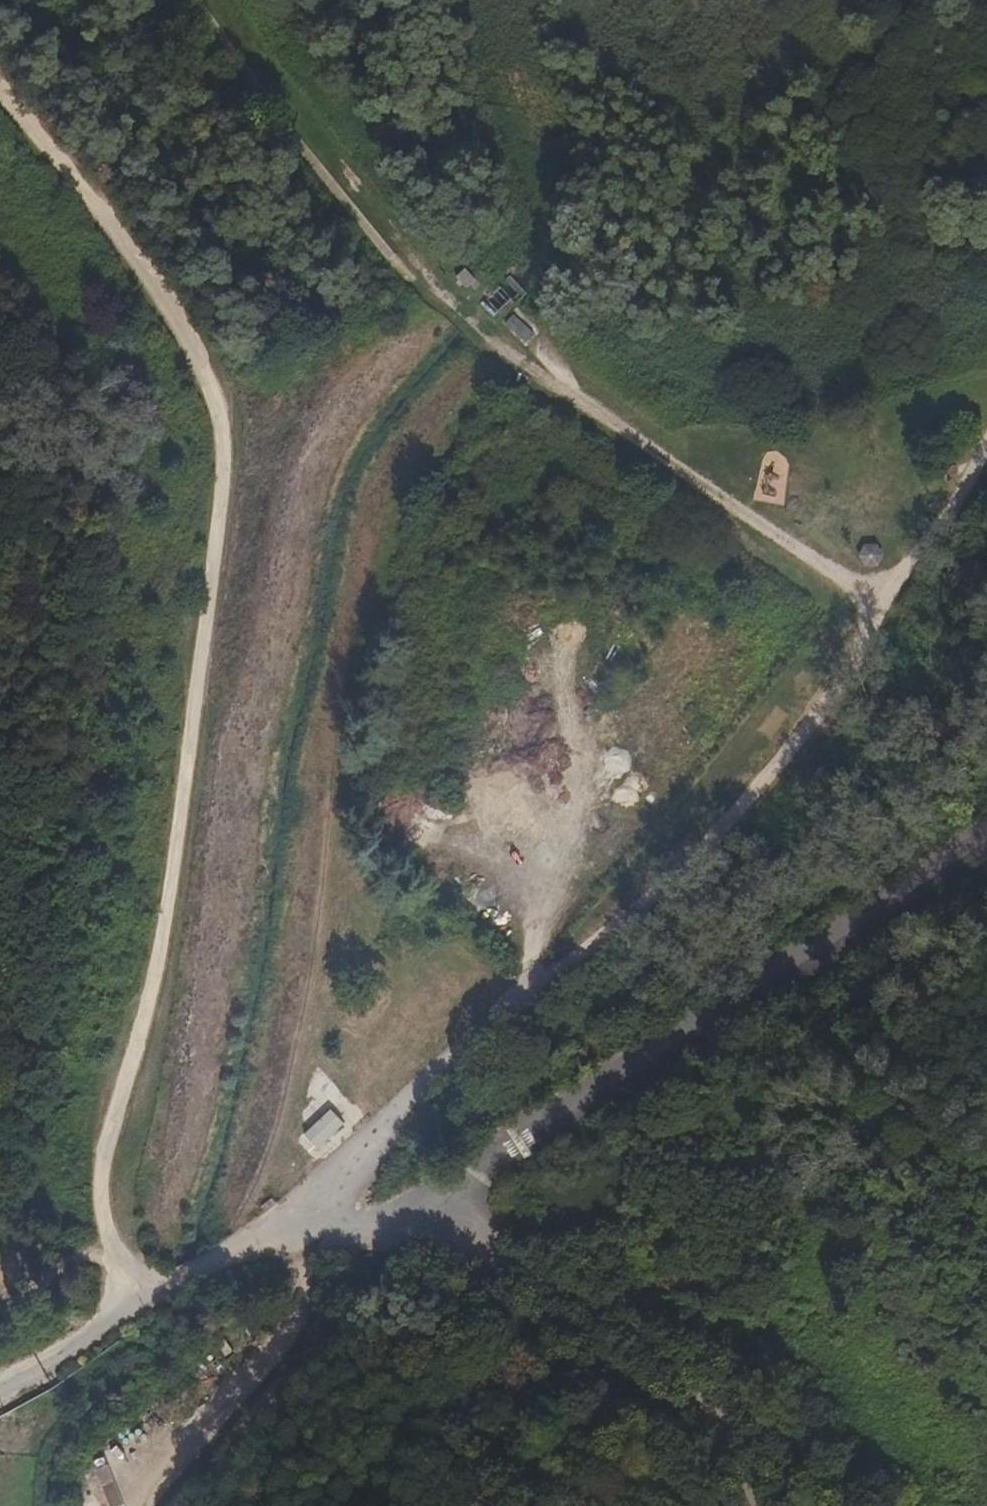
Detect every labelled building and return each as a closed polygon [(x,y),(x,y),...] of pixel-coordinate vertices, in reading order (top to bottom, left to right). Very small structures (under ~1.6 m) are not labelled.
[(471,294),(482,283),(468,268),(457,279),(471,294)] [(526,346),(540,332),(519,311),(505,324),(526,346)] [(864,545),(858,556),(866,569),(880,567),(886,553),(879,543),(864,545)] [(389,783),(369,821),(428,850),(447,812),(389,783)] [(346,1128),(330,1110),(302,1136),(318,1154),(346,1128)] [(126,1501),(106,1454),(92,1460),(113,1505),(114,1505),(126,1501)]
